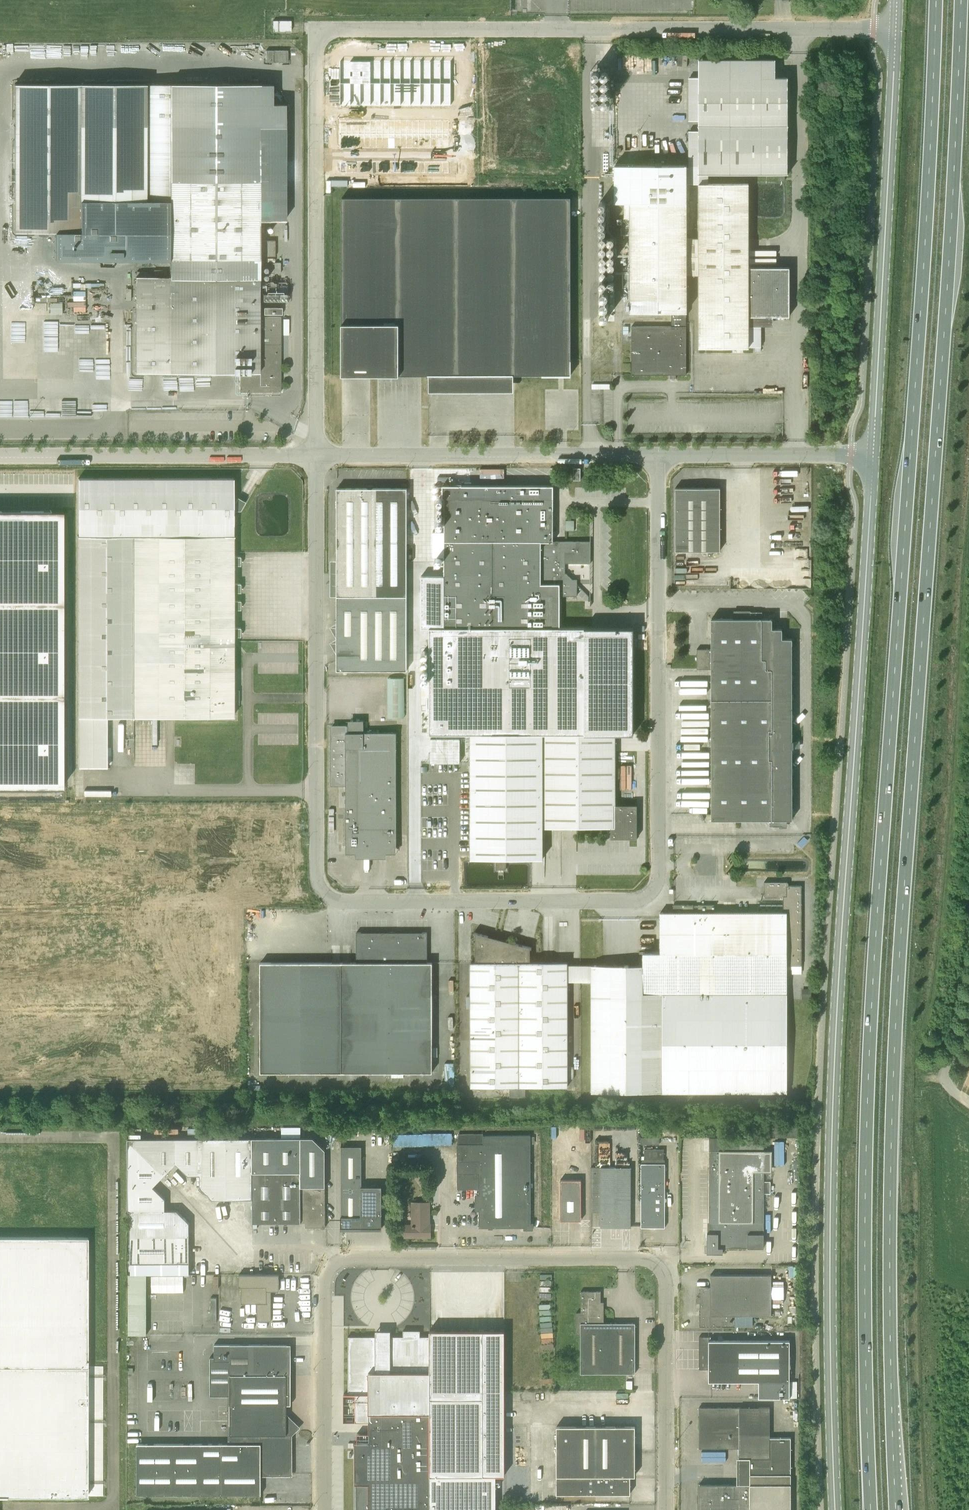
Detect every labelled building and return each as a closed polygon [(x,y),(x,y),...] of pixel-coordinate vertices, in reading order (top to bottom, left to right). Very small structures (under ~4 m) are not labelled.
[(273,32),(291,31),(291,21),(273,21),(273,32)] [(266,62),(288,62),(288,50),(266,50),(266,62)] [(340,60),(340,105),(451,105),(451,60),(441,60),(430,60),(421,60),(411,60),(401,60),(391,60),(381,60),(371,60),(361,60),(351,60),(340,60)] [(614,165),(614,202),(625,202),(625,217),(631,217),(631,312),(671,312),(671,326),(631,326),(631,375),(668,375),(668,379),(675,379),(675,375),(686,375),(686,311),(687,311),(687,274),(699,274),(699,347),(748,347),(748,346),(761,346),(761,326),(750,326),(750,316),(773,316),(789,316),(789,267),(749,267),(749,183),(708,183),(708,173),(788,173),(787,78),(775,78),(699,77),(699,120),(699,130),(699,236),(687,236),(687,167),(687,165),(614,165)] [(595,85),(596,87),(597,89),(600,90),(602,89),(604,87),(603,84),(601,82),(599,81),(596,83),(595,85)] [(604,85),(605,88),(606,89),(609,90),(611,89),(613,87),(613,84),(611,82),(608,81),(605,83),(604,85)] [(14,231),(80,231),(135,231),(135,259),(169,259),(169,276),(135,276),(135,372),(170,372),(240,372),(240,392),(271,392),(281,392),(281,378),(278,378),(278,373),(281,373),(281,317),(259,317),(259,220),(285,220),(285,103),(272,103),(272,84),(259,84),(145,83),(14,83),(14,231)] [(595,94),(596,96),(597,98),(600,99),(602,98),(604,96),(603,93),(601,91),(599,90),(596,92),(595,94)] [(604,94),(605,97),(607,98),(609,99),(611,98),(613,96),(613,93),(611,91),(608,91),(606,92),(604,94)] [(595,103),(595,105),(597,107),(600,108),(602,107),(603,105),(603,102),(601,100),(598,99),(596,101),(595,103)] [(604,103),(605,106),(607,108),(609,108),(611,107),(613,105),(613,102),(611,100),(608,100),(606,101),(604,103)] [(596,113),(596,115),(598,117),(600,117),(602,117),(604,114),(604,111),(602,109),(599,109),(597,110),(596,113)] [(605,113),(605,115),(607,117),(609,117),(612,117),(613,114),(613,111),(611,109),(608,109),(606,110),(605,113)] [(340,120),(340,148),(388,148),(388,143),(388,138),(392,138),(394,138),(394,148),(449,148),(449,134),(449,120),(340,120)] [(342,375),(370,375),(571,375),(571,197),(342,198),(342,375)] [(76,293),(76,309),(89,309),(89,277),(75,276),(75,287),(80,287),(80,293),(76,293)] [(53,314),(64,314),(64,302),(52,303),(53,314)] [(107,766),(107,717),(233,716),(233,553),(233,536),(233,514),(233,478),(78,478),(78,488),(78,536),(78,766),(107,766)] [(553,595),(556,595),(567,596),(577,596),(577,588),(579,587),(588,596),(588,602),(589,602),(589,596),(577,584),(573,584),(572,580),(566,573),(565,573),(565,563),(590,563),(590,541),(553,541),(553,487),(444,486),(444,508),(444,591),(444,628),(495,628),(505,628),(553,627),(553,595)] [(347,669),(407,670),(407,488),(337,488),(337,623),(350,646),(337,654),(337,670),(347,669)] [(720,551),(720,488),(675,488),(675,551),(720,551)] [(63,787),(63,510),(0,510),(0,787),(63,787)] [(769,826),(779,826),(779,827),(787,827),(787,819),(792,819),(792,638),(782,638),(782,628),(772,628),(772,619),(711,619),(711,649),(697,649),(697,657),(697,667),(697,669),(711,669),(711,820),(769,819),(769,826)] [(505,628),(495,628),(495,648),(505,648),(505,628)] [(495,648),(444,648),(444,711),(595,710),(595,701),(595,678),(595,648),(505,648),(495,648)] [(406,676),(389,677),(389,717),(406,717),(406,676)] [(346,846),(396,845),(396,732),(346,732),(346,727),(331,727),(331,786),(346,786),(346,846)] [(543,733),(469,734),(471,849),(471,859),(496,859),(496,869),(506,869),(506,859),(543,858),(543,827),(611,827),(611,838),(637,838),(637,805),(615,805),(615,733),(543,734),(543,733)] [(804,836),(797,843),(801,847),(808,840),(804,836)] [(592,1092),(787,1092),(787,965),(802,965),(801,885),(787,885),(787,882),(764,882),(764,896),(765,896),(783,896),(783,912),(711,912),(711,911),(714,911),(714,905),(698,905),(698,911),(701,911),(701,912),(693,912),(693,905),(682,905),(682,912),(660,912),(660,952),(643,952),(643,965),(603,965),(592,965),(592,1092)] [(261,1072),(341,1072),(432,1072),(432,962),(427,962),(427,932),(356,932),(356,962),(261,962),(261,1072)] [(567,1087),(567,962),(530,962),(530,948),(532,948),(532,947),(512,942),(497,942),(498,939),(495,939),(494,942),(487,942),(487,936),(488,937),(488,936),(474,932),(474,933),(475,933),(475,962),(471,962),(471,1087),(510,1087),(510,1096),(525,1096),(525,1087),(567,1087)] [(457,1143),(457,1179),(457,1189),(479,1189),(479,1227),(531,1227),(530,1135),(520,1135),(483,1135),(483,1133),(458,1133),(458,1143),(457,1143)] [(325,1227),(325,1186),(325,1149),(312,1137),(252,1138),(252,1173),(252,1199),(252,1223),(301,1222),(301,1218),(305,1218),(305,1227),(325,1227)] [(128,1187),(153,1186),(164,1175),(128,1138),(128,1187)] [(128,1138),(164,1175),(176,1163),(176,1138),(128,1138)] [(188,1175),(200,1175),(200,1138),(176,1138),(176,1163),(188,1175)] [(212,1199),(226,1199),(226,1138),(200,1138),(200,1175),(200,1187),(212,1199)] [(226,1199),(252,1199),(252,1173),(252,1138),(226,1138),(226,1199)] [(707,1232),(706,1253),(722,1253),(722,1247),(764,1247),(765,1139),(710,1138),(709,1232),(707,1232)] [(341,1227),(362,1227),(382,1227),(382,1186),(361,1186),(361,1146),(340,1146),(341,1227)] [(664,1149),(644,1149),(644,1159),(664,1159),(664,1149)] [(641,1163),(641,1227),(665,1227),(665,1217),(665,1163),(665,1159),(641,1159),(641,1163)] [(631,1167),(601,1167),(591,1167),(591,1197),(597,1197),(597,1207),(601,1207),(601,1227),(631,1227),(631,1167)] [(581,1179),(560,1179),(560,1220),(581,1220),(581,1179)] [(128,1211),(130,1211),(165,1210),(165,1199),(153,1186),(128,1187),(128,1211)] [(411,1223),(405,1223),(405,1237),(430,1237),(430,1201),(411,1201),(411,1223)] [(130,1211),(130,1237),(189,1236),(189,1222),(177,1210),(165,1210),(130,1211)] [(87,1495),(103,1495),(103,1366),(87,1366),(87,1236),(0,1236),(0,1495),(87,1495)] [(130,1262),(179,1262),(189,1262),(189,1236),(130,1237),(130,1262)] [(129,1273),(131,1334),(150,1333),(148,1273),(129,1273)] [(185,1292),(185,1274),(153,1274),(153,1291),(185,1292)] [(271,1320),(271,1290),(279,1290),(279,1274),(239,1274),(239,1286),(241,1286),(241,1302),(257,1303),(257,1320),(271,1320)] [(700,1326),(735,1326),(735,1315),(771,1315),(771,1275),(710,1274),(710,1287),(700,1287),(700,1326)] [(581,1333),(581,1373),(625,1373),(635,1373),(635,1323),(604,1323),(604,1308),(601,1308),(601,1291),(581,1291),(581,1312),(577,1312),(577,1333),(581,1333)] [(344,1421),(369,1421),(369,1433),(357,1433),(357,1442),(355,1442),(355,1484),(357,1484),(357,1509),(496,1509),(496,1475),(505,1475),(505,1330),(430,1330),(430,1336),(420,1336),(420,1330),(403,1330),(403,1336),(389,1336),(386,1333),(380,1333),(377,1336),(348,1336),(348,1393),(344,1393),(344,1421)] [(709,1381),(740,1381),(759,1381),(759,1398),(790,1398),(790,1340),(709,1340),(709,1336),(699,1336),(699,1369),(709,1369),(709,1381)] [(137,1443),(137,1494),(261,1494),(261,1474),(291,1474),(291,1434),(298,1427),(287,1416),(287,1404),(291,1404),(291,1344),(215,1344),(214,1356),(210,1356),(210,1395),(228,1395),(228,1443),(137,1443)] [(791,1437),(770,1437),(770,1407),(709,1407),(699,1407),(699,1448),(739,1448),(739,1484),(699,1484),(699,1509),(791,1509),(791,1437)] [(557,1487),(557,1493),(630,1493),(630,1475),(635,1475),(635,1426),(625,1426),(557,1425),(557,1481),(549,1481),(549,1487),(557,1487)]
